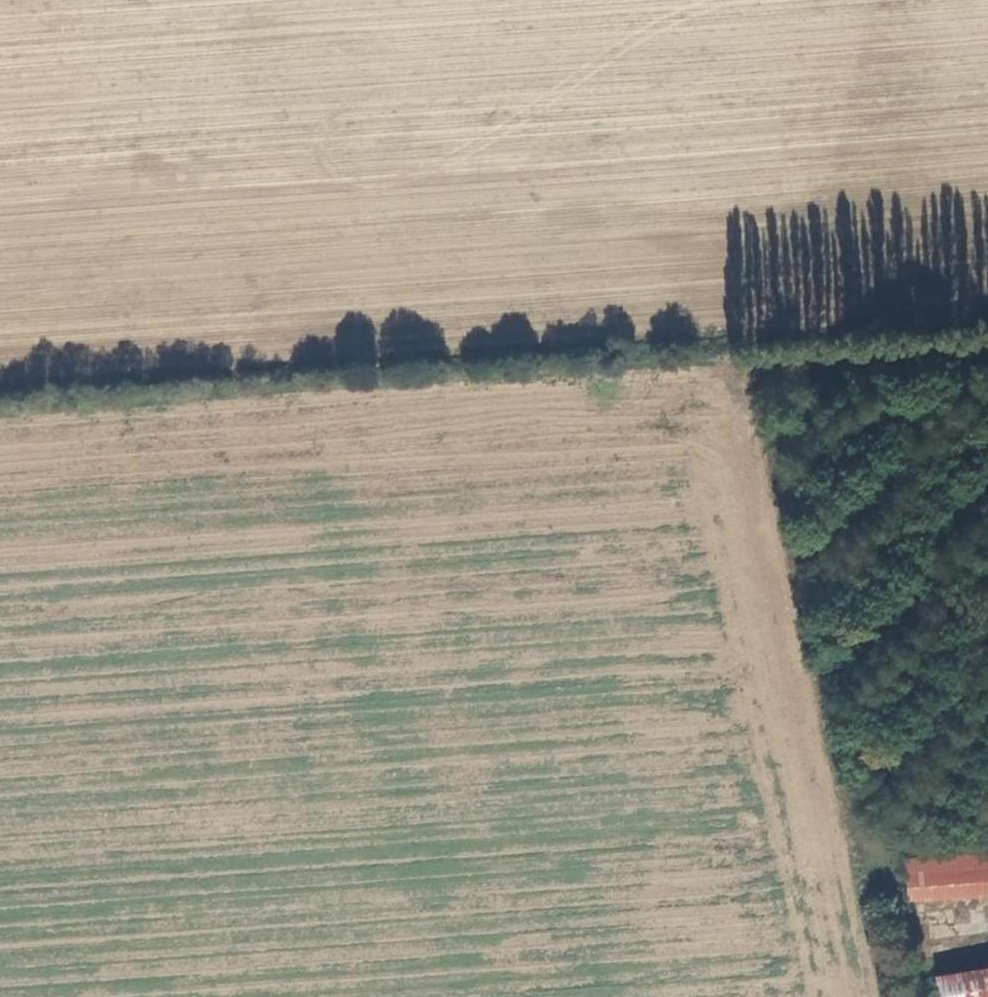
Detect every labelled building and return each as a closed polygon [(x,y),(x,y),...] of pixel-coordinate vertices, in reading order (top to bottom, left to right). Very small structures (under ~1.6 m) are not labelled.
[(987,893),(987,853),(910,857),(911,897),(987,893)] [(937,984),(940,996),(987,996),(987,974),(937,984)]
